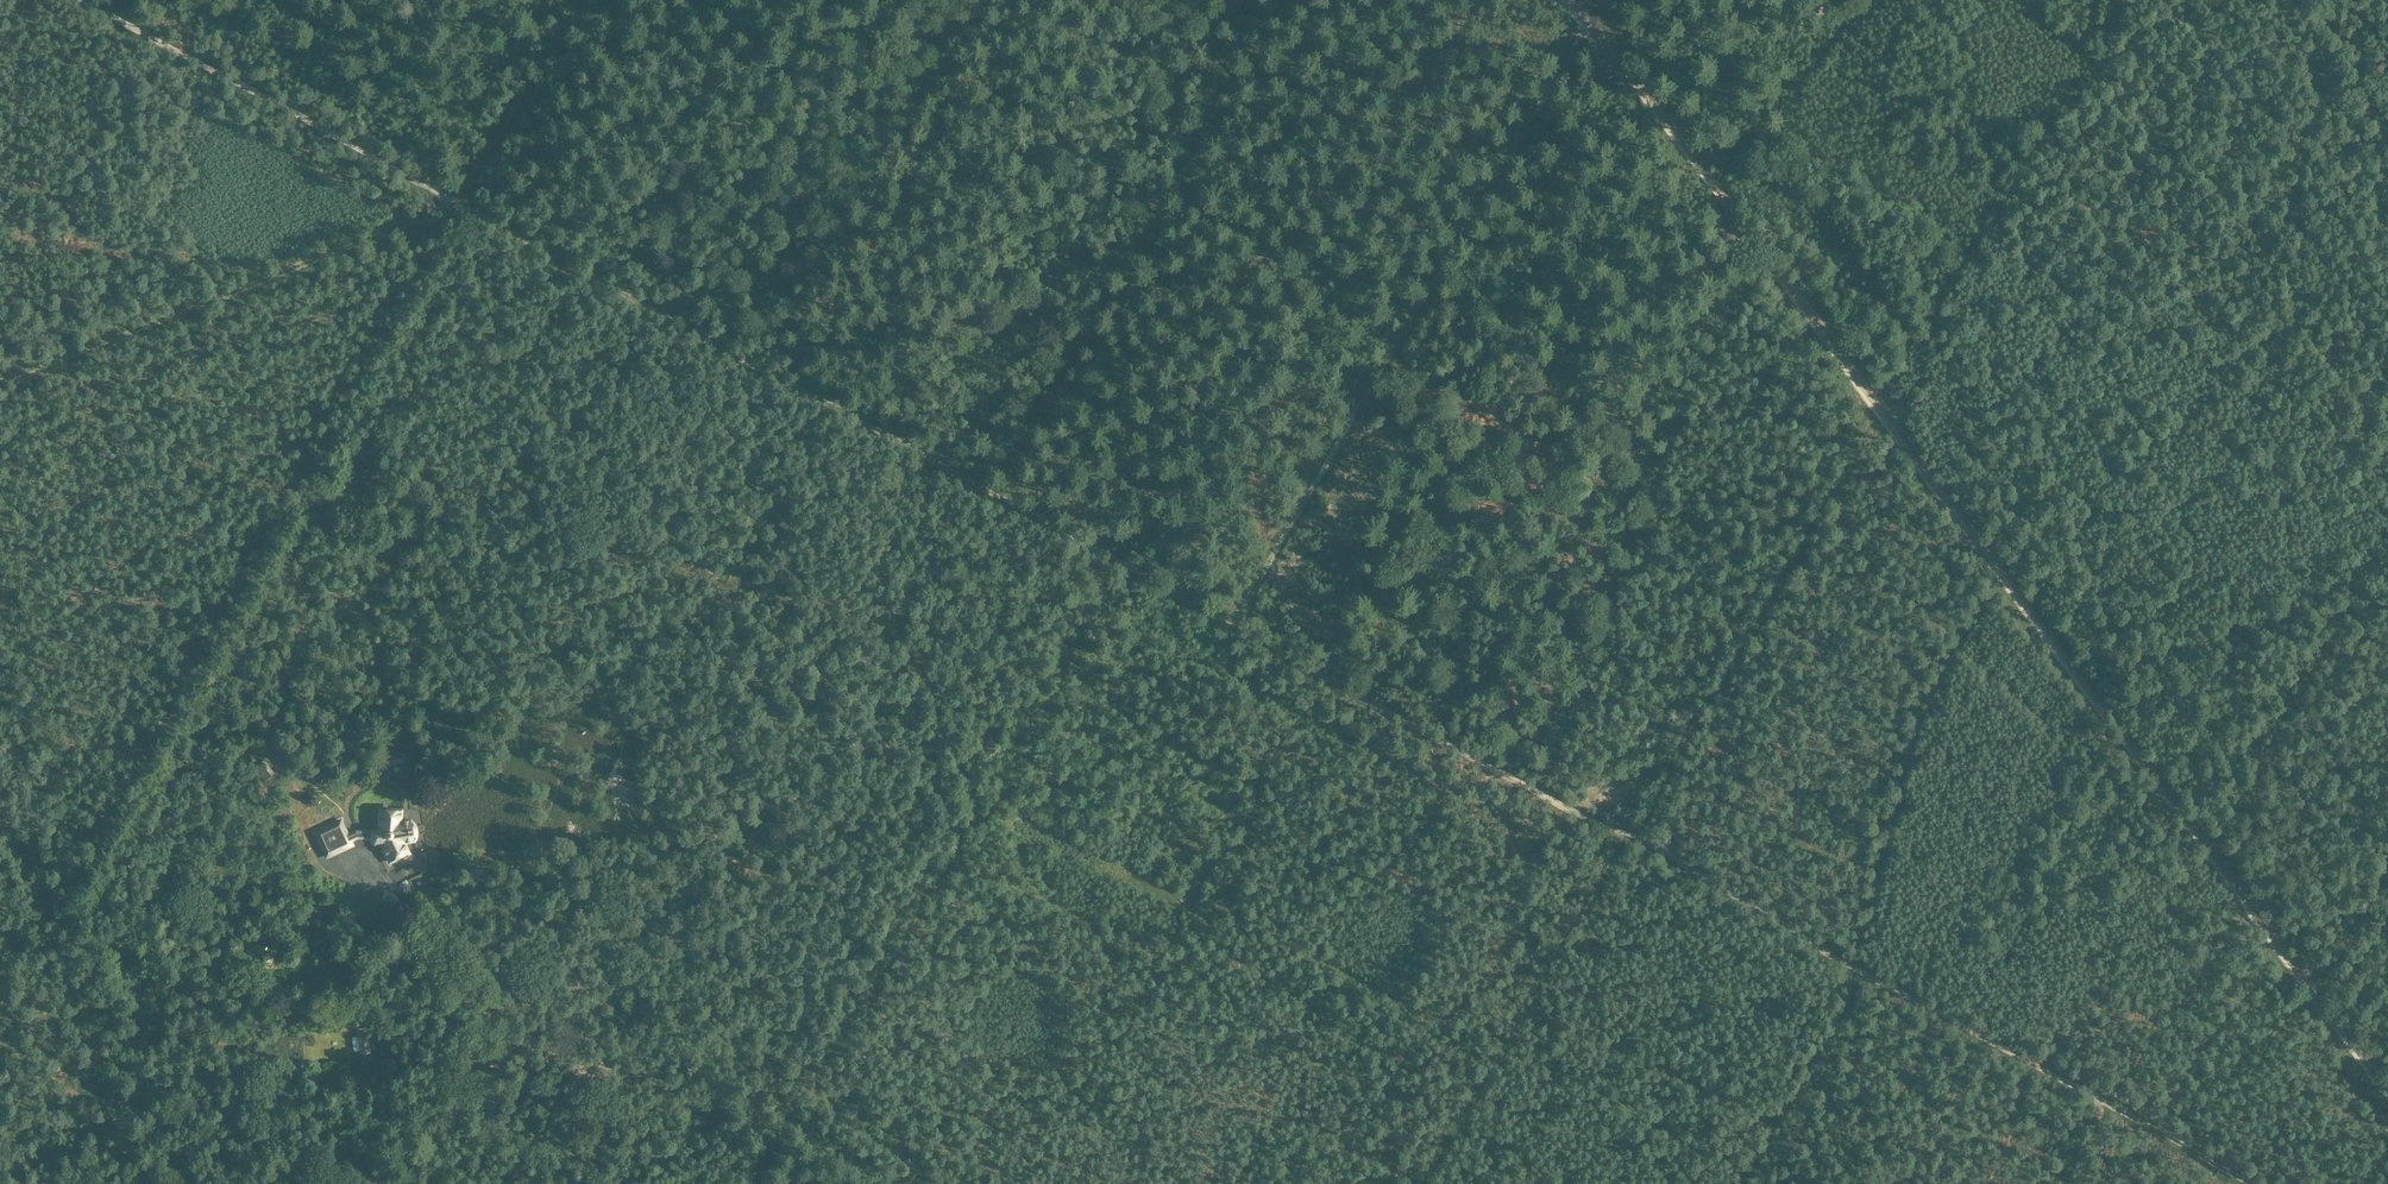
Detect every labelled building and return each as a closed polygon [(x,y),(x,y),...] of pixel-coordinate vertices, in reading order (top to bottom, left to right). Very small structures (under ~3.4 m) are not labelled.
[(275,773),(264,759),(251,768),(262,783),(275,773)] [(389,770),(404,769),(403,761),(389,761),(389,770)] [(373,845),(374,846),(379,845),(389,865),(411,854),(407,844),(416,843),(417,839),(418,837),(418,836),(418,833),(418,830),(417,827),(417,825),(415,823),(411,818),(403,819),(403,809),(379,806),(378,813),(377,813),(377,818),(377,819),(377,828),(370,829),(370,830),(370,832),(370,835),(370,837),(370,840),(370,842),(371,843),(372,844),(373,845)] [(341,820),(315,833),(326,857),(352,845),(341,820)] [(254,968),(268,974),(274,958),(264,954),(267,946),(261,944),(257,954),(259,955),(254,968)] [(362,1055),(376,1052),(373,1034),(359,1037),(362,1055)]
